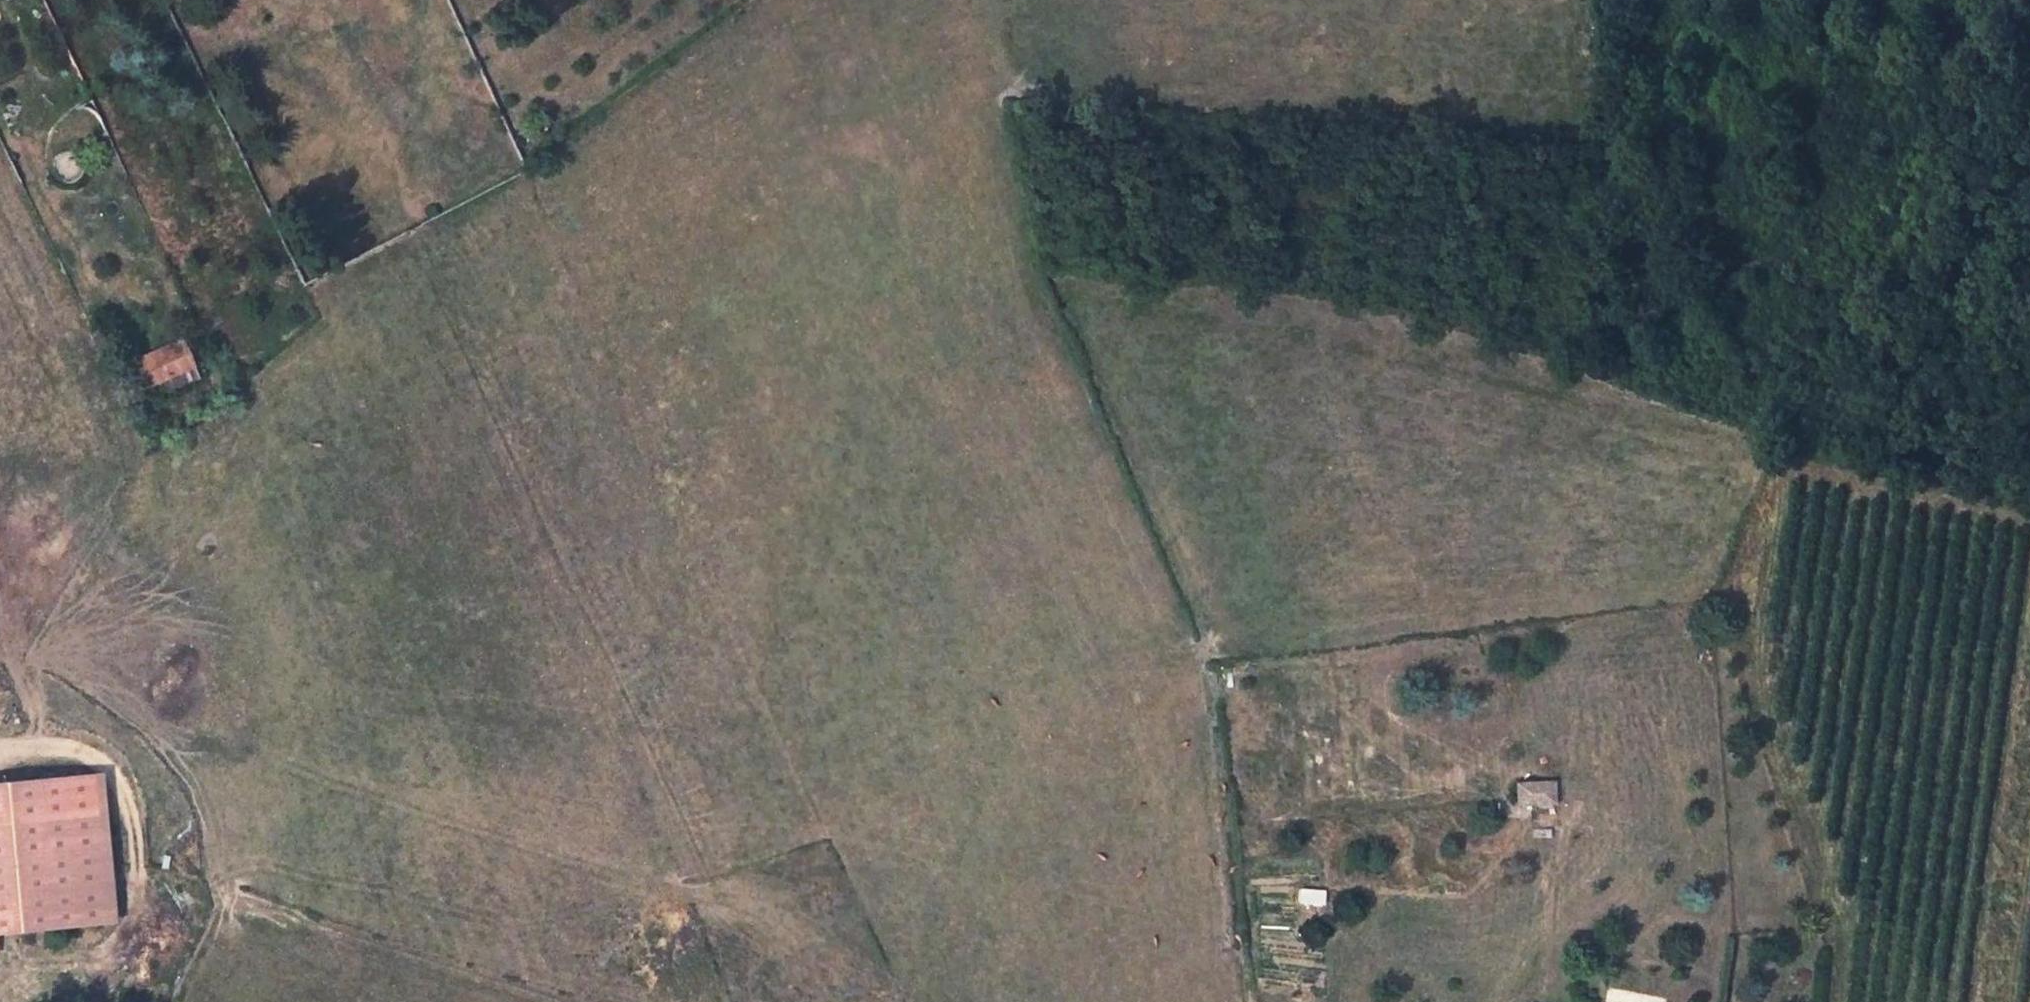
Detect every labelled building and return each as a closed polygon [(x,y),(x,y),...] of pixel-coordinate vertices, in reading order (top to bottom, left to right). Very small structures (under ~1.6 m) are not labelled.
[(184,344),(169,350),(182,377),(196,371),(184,344)] [(164,385),(182,377),(169,350),(152,358),(164,385)] [(150,392),(164,385),(152,358),(139,364),(150,392)] [(0,778),(0,931),(89,924),(75,772),(0,778)] [(1556,782),(1517,782),(1517,806),(1557,805),(1556,782)]
